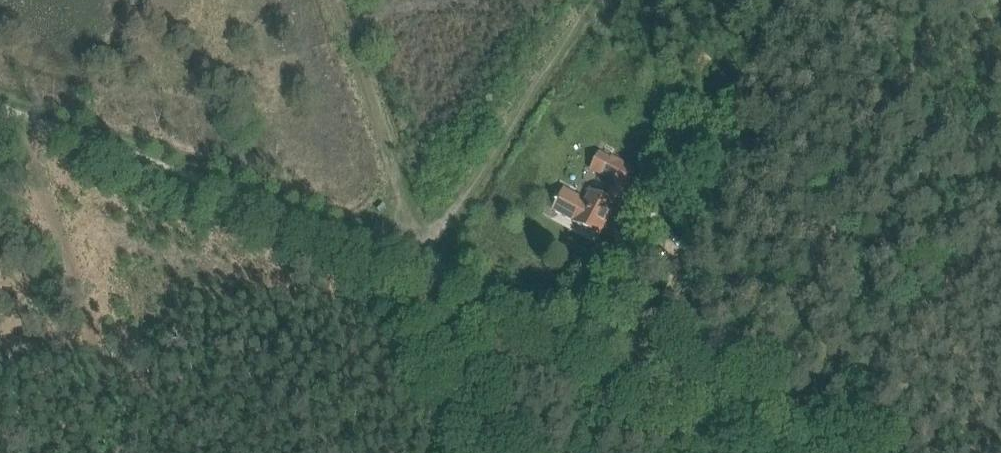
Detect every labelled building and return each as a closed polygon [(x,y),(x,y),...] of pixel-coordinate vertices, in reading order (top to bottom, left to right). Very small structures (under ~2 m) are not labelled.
[(558,201),(553,211),(574,222),(573,223),(599,237),(627,185),(624,184),(633,167),(602,151),(592,171),(615,183),(606,199),(591,190),(585,201),(564,190),(559,199),(557,198),(556,201),(558,201)]
